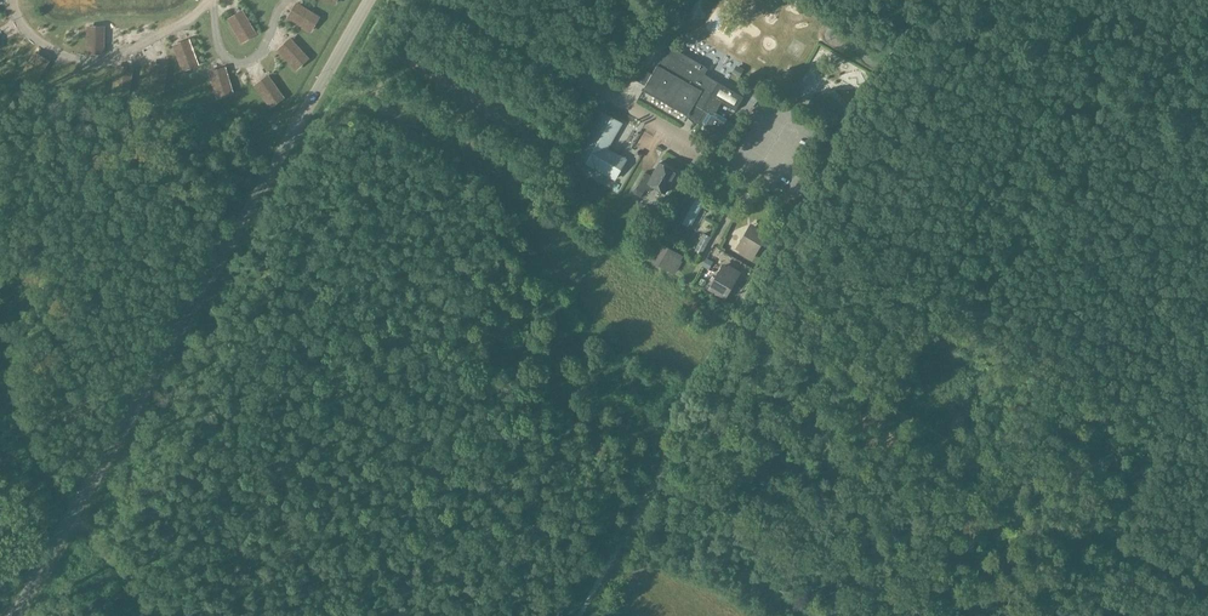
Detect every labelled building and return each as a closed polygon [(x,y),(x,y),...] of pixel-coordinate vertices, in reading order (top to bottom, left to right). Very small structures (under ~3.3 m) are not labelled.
[(319,17),(299,5),(291,18),(311,30),(319,17)] [(256,33),(244,13),(230,21),(242,42),(256,33)] [(727,39),(730,25),(719,22),(715,37),(727,39)] [(736,32),(731,30),(726,42),(731,44),(736,32)] [(104,53),(104,31),(87,31),(87,53),(104,53)] [(309,59),(293,42),(282,52),(298,69),(309,59)] [(197,65),(189,44),(176,49),(183,70),(197,65)] [(645,86),(643,89),(688,115),(688,113),(699,120),(699,121),(702,122),(703,127),(717,135),(722,133),(726,125),(725,121),(714,115),(720,105),(734,113),(742,99),(700,75),(704,69),(667,47),(651,74),(642,68),(635,80),(645,86)] [(46,64),(33,58),(22,77),(35,84),(46,64)] [(721,59),(718,64),(730,73),(734,68),(721,59)] [(167,71),(150,68),(147,91),(164,93),(167,71)] [(131,73),(116,71),(112,93),(127,95),(131,73)] [(226,71),(211,76),(218,97),(233,92),(226,71)] [(282,97),(270,79),(257,88),(269,106),(282,97)] [(629,81),(622,101),(637,105),(643,86),(629,81)] [(576,157),(614,179),(625,160),(607,149),(621,123),(602,112),(576,157)] [(642,135),(635,148),(647,154),(654,141),(642,135)] [(645,172),(632,194),(640,198),(645,189),(649,192),(652,187),(664,193),(676,172),(659,162),(651,176),(645,172)] [(689,192),(674,219),(689,227),(703,200),(689,192)] [(741,253),(749,257),(753,250),(755,251),(763,239),(748,230),(742,241),(740,241),(737,245),(738,247),(738,248),(742,250),(741,253)] [(710,237),(703,234),(694,250),(701,254),(710,237)] [(663,246),(654,260),(667,268),(668,265),(675,270),(680,262),(678,261),(681,256),(680,256),(680,254),(676,252),(674,253),(663,246)] [(719,273),(713,284),(727,293),(734,280),(732,279),(737,272),(729,267),(727,269),(723,266),(722,267),(721,267),(718,271),(719,273)]
